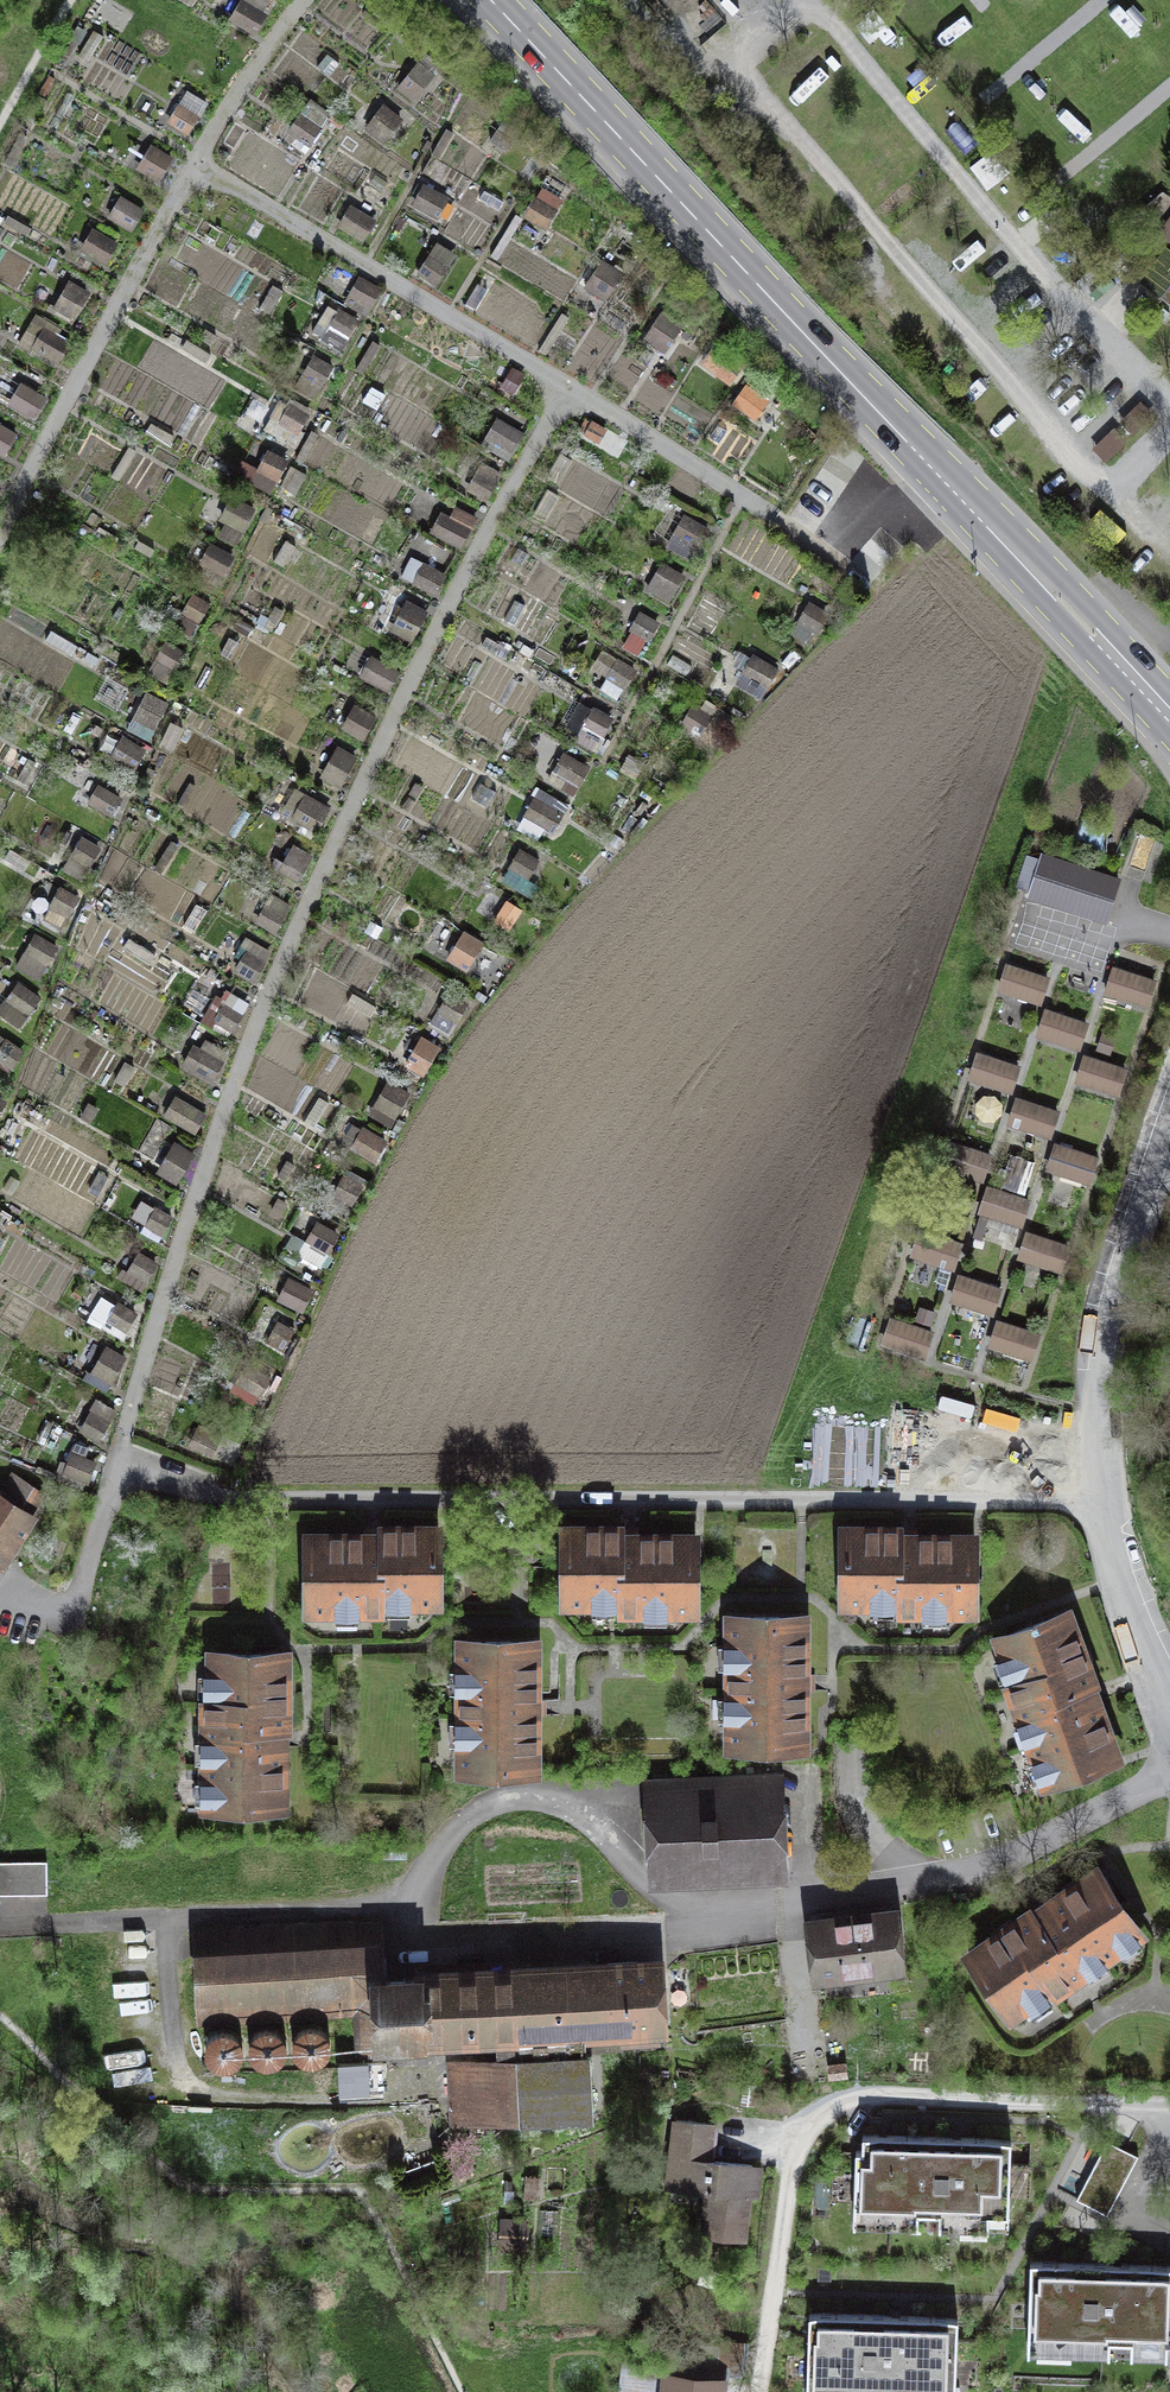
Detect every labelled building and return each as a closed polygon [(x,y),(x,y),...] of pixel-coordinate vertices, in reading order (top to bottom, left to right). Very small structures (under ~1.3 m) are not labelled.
[(255,37),(268,14),(263,11),(269,0),(241,0),(228,22),(255,37)] [(418,63),(398,88),(413,100),(433,76),(418,63)] [(206,104),(186,92),(168,122),(188,134),(206,104)] [(384,108),(367,129),(384,142),(401,121),(384,108)] [(320,129),(300,116),(289,132),(309,145),(320,129)] [(173,159),(151,146),(137,170),(159,182),(173,159)] [(448,200),(424,187),(414,205),(437,218),(448,200)] [(543,187),(525,217),(546,229),(563,199),(543,187)] [(143,211),(120,198),(108,219),(131,232),(143,211)] [(351,208),(340,227),(363,241),(374,222),(351,208)] [(118,245),(92,231),(81,251),(107,266),(118,245)] [(437,245),(418,274),(436,285),(455,257),(437,245)] [(1166,254),(1144,283),(1169,303),(1169,257),(1166,254)] [(602,262),(585,288),(604,300),(621,274),(602,262)] [(380,291),(359,279),(345,303),(366,315),(380,291)] [(88,295),(69,285),(55,309),(74,320),(88,295)] [(665,351),(684,322),(664,309),(646,338),(665,351)] [(357,322),(339,312),(321,342),(340,352),(357,322)] [(68,344),(43,330),(33,349),(57,363),(68,344)] [(730,385),(742,368),(711,346),(699,363),(730,385)] [(333,368),(314,357),(300,380),(319,391),(333,368)] [(513,370),(502,389),(512,394),(523,375),(513,370)] [(753,420),(767,400),(746,385),(731,405),(753,420)] [(45,401),(20,386),(9,404),(34,420),(45,401)] [(297,433),(308,417),(289,406),(279,422),(297,433)] [(498,420),(483,445),(508,460),(523,435),(498,420)] [(607,430),(591,421),(583,436),(598,445),(607,430)] [(0,427),(0,453),(4,456),(16,436),(0,427)] [(270,494),(287,463),(269,453),(259,472),(243,464),(236,476),(270,494)] [(483,464),(469,488),(487,499),(501,475),(483,464)] [(252,511),(231,500),(221,519),(227,522),(219,538),(235,546),(252,511)] [(443,514),(432,533),(461,548),(475,522),(455,510),(450,518),(443,514)] [(709,530),(683,516),(666,546),(692,560),(709,530)] [(232,559),(211,547),(201,564),(222,576),(232,559)] [(435,595),(445,576),(423,564),(413,583),(435,595)] [(668,599),(681,577),(662,566),(649,588),(668,599)] [(199,619),(208,603),(192,594),(183,610),(199,619)] [(406,603),(392,628),(412,639),(426,614),(406,603)] [(815,633),(827,614),(809,604),(798,623),(815,633)] [(647,640),(658,621),(640,611),(629,630),(647,640)] [(184,651),(166,641),(154,661),(172,672),(184,651)] [(624,685),(634,667),(602,649),(592,668),(624,685)] [(760,696),(775,668),(751,654),(736,682),(760,696)] [(398,671),(371,656),(360,675),(387,690),(398,671)] [(167,702),(145,692),(128,727),(150,738),(167,702)] [(699,737),(714,714),(695,702),(680,725),(699,737)] [(356,703),(342,726),(363,737),(376,714),(356,703)] [(613,718),(594,707),(576,739),(596,750),(613,718)] [(144,750),(122,737),(110,757),(133,770),(144,750)] [(338,746),(322,775),(340,785),(355,756),(338,746)] [(587,767),(564,754),(549,781),(572,793),(587,767)] [(120,798),(98,786),(89,802),(111,814),(120,798)] [(305,795),(292,817),(315,830),(328,808),(305,795)] [(563,813),(535,797),(525,813),(554,829),(563,813)] [(101,848),(81,837),(64,868),(85,879),(101,848)] [(293,844),(279,870),(297,881),(312,855),(293,844)] [(538,859),(520,849),(510,866),(528,876),(538,859)] [(1028,890),(1026,897),(1105,923),(1120,878),(1040,851),(1038,858),(1027,854),(1016,886),(1028,890)] [(61,927),(78,896),(60,886),(43,918),(61,927)] [(520,909),(506,901),(494,919),(508,928),(520,909)] [(275,932),(285,915),(265,904),(256,921),(275,932)] [(482,943),(465,932),(448,957),(466,968),(482,943)] [(55,945),(35,934),(17,966),(38,977),(55,945)] [(236,968),(253,979),(263,962),(246,951),(236,968)] [(1050,978),(1005,963),(996,991),(1040,1006),(1050,978)] [(1156,980),(1111,966),(1102,993),(1147,1008),(1156,980)] [(16,982),(0,1005),(0,1013),(18,1026),(38,998),(16,982)] [(202,1020),(229,1036),(248,1003),(226,989),(220,998),(216,996),(202,1020)] [(448,994),(431,1023),(449,1034),(466,1004),(448,994)] [(1088,1023),(1044,1008),(1034,1036),(1079,1051),(1088,1023)] [(423,1072),(439,1046),(422,1036),(406,1062),(423,1072)] [(22,1050),(5,1039),(0,1046),(0,1061),(10,1068),(22,1050)] [(212,1080),(222,1062),(194,1046),(184,1064),(212,1080)] [(1021,1066),(976,1052),(966,1080),(1011,1094),(1021,1066)] [(1128,1069),(1083,1054),(1074,1083),(1119,1097),(1128,1069)] [(391,1124),(409,1093),(389,1082),(371,1113),(391,1124)] [(206,1114),(175,1096),(164,1115),(195,1133),(206,1114)] [(1060,1112),(1015,1097),(1005,1124),(1050,1140),(1060,1112)] [(375,1159),(385,1141),(363,1128),(352,1146),(375,1159)] [(982,1182),(991,1155),(944,1139),(935,1166),(982,1182)] [(194,1154),(174,1142),(157,1171),(177,1182),(194,1154)] [(1098,1157),(1054,1143),(1044,1170),(1089,1185),(1098,1157)] [(1003,1186),(1027,1192),(1034,1161),(1010,1155),(1003,1186)] [(352,1204),(362,1185),(343,1175),(333,1194),(352,1204)] [(1031,1200),(986,1185),(976,1213),(1022,1228),(1031,1200)] [(154,1207),(140,1200),(132,1215),(147,1224),(143,1231),(159,1240),(173,1216),(155,1206),(154,1207)] [(325,1253),(337,1233),(317,1222),(306,1241),(325,1253)] [(963,1244),(919,1229),(909,1257),(953,1272),(963,1244)] [(1070,1246),(1025,1231),(1016,1259),(1061,1273),(1070,1246)] [(123,1269),(118,1276),(141,1290),(158,1263),(138,1252),(127,1271),(123,1269)] [(1002,1289),(957,1274),(948,1301),(992,1316),(1002,1289)] [(301,1308),(311,1289),(288,1278),(279,1297),(301,1308)] [(136,1314),(117,1303),(107,1322),(125,1333),(136,1314)] [(933,1332),(888,1318),(880,1343),(925,1358),(933,1332)] [(1040,1335),(997,1320),(988,1347),(1031,1361),(1040,1335)] [(281,1348),(291,1329),(277,1322),(267,1340),(281,1348)] [(106,1347),(92,1372),(109,1382),(123,1357),(106,1347)] [(236,1382),(259,1396),(272,1374),(249,1360),(236,1382)] [(109,1422),(90,1411),(79,1431),(99,1441),(109,1422)] [(221,1436),(199,1426),(190,1445),(213,1455),(221,1436)] [(87,1483),(95,1462),(71,1453),(63,1473),(87,1483)] [(2,1567),(35,1517),(32,1515),(44,1495),(11,1474),(0,1491),(0,1566),(2,1567)] [(383,1611),(383,1600),(414,1600),(414,1603),(438,1603),(438,1530),(380,1530),(380,1539),(366,1539),(366,1538),(307,1538),(307,1611),(331,1611),(331,1608),(362,1608),(362,1611),(383,1611)] [(671,1612),(695,1612),(695,1538),(636,1538),(636,1540),(623,1540),(623,1530),(564,1530),(564,1603),(589,1603),(589,1601),(619,1601),(619,1611),(640,1611),(640,1608),(671,1608),(671,1612)] [(950,1612),(974,1612),(974,1539),(915,1539),(915,1540),(902,1540),(902,1531),(843,1531),(843,1604),(868,1604),(868,1601),(898,1601),(898,1612),(919,1612),(919,1609),(950,1609),(950,1612)] [(999,1637),(1015,1683),(1010,1685),(1023,1722),(1026,1721),(1033,1741),(1031,1741),(1038,1760),(1040,1759),(1049,1784),(1116,1760),(1095,1701),(1090,1702),(1086,1689),(1093,1687),(1066,1613),(999,1637)] [(731,1748),(804,1748),(804,1690),(802,1690),(802,1675),(804,1675),(804,1617),(730,1617),(730,1641),(733,1641),(733,1672),(730,1672),(730,1693),(733,1693),(733,1724),(730,1724),(731,1748)] [(461,1773),(535,1773),(535,1715),(534,1715),(534,1700),(535,1700),(535,1642),(461,1642),(461,1666),(465,1666),(465,1697),(461,1697),(461,1718),(465,1718),(465,1748),(461,1748),(461,1773)] [(210,1808),(281,1808),(281,1746),(276,1746),(276,1732),(285,1732),(284,1653),(213,1654),(213,1701),(207,1701),(207,1741),(210,1741),(210,1762),(207,1762),(207,1782),(210,1782),(210,1808)] [(774,1795),(655,1801),(658,1867),(777,1861),(774,1795)] [(0,1861),(0,1894),(47,1893),(47,1861),(0,1861)] [(1101,1957),(1103,1959),(1119,1948),(1117,1945),(1139,1930),(1098,1872),(1047,1907),(1050,1911),(1038,1919),(1033,1912),(969,1957),(1010,2016),(1049,1989),(1052,1994),(1086,1971),(1084,1968),(1101,1957)] [(818,1975),(899,1965),(892,1915),(812,1925),(818,1975)] [(194,1933),(198,2017),(360,2010),(362,2056),(384,2055),(383,2037),(382,2037),(379,1982),(377,1925),(194,1933)] [(383,2037),(477,2032),(478,2045),(499,2044),(514,2043),(514,2046),(543,2045),(542,2029),(554,2029),(555,2036),(584,2034),(588,2034),(588,2027),(658,2024),(656,1970),(379,1982),(382,2037),(383,2037)] [(293,2047),(297,2057),(305,2063),(314,2064),(324,2061),(330,2054),(332,2044),(329,2034),(322,2027),(312,2025),(301,2028),(294,2036),(293,2047)] [(248,2049),(253,2059),(260,2065),(270,2066),(279,2063),(286,2056),(288,2045),(285,2036),(278,2029),(267,2026),(257,2030),(250,2038),(248,2049)] [(204,2051),(208,2061),(216,2067),(225,2068),(235,2065),(241,2058),(243,2048),(240,2038),(233,2031),(223,2029),(212,2032),(205,2040),(204,2051)] [(586,2057),(585,2057),(584,2034),(555,2036),(554,2029),(542,2029),(543,2045),(514,2046),(514,2043),(499,2044),(500,2062),(454,2064),(457,2119),(589,2111),(586,2057)] [(382,2062),(339,2064),(340,2093),(383,2091),(382,2062)] [(846,2063),(828,2066),(830,2080),(848,2078),(846,2063)] [(703,2234),(744,2238),(753,2165),(708,2160),(712,2125),(676,2120),(668,2186),(708,2191),(703,2234)] [(854,2211),(1009,2216),(1011,2139),(863,2134),(862,2152),(856,2151),(854,2211)] [(1107,2140),(1076,2199),(1095,2209),(1113,2175),(1125,2181),(1138,2156),(1107,2140)] [(525,2250),(527,2222),(501,2221),(499,2249),(525,2250)] [(1031,2262),(1028,2339),(1169,2343),(1169,2266),(1031,2262)] [(807,2391),(856,2391),(955,2391),(957,2318),(809,2313),(807,2391)] [(718,2382),(670,2377),(668,2391),(717,2391),(718,2382)]
